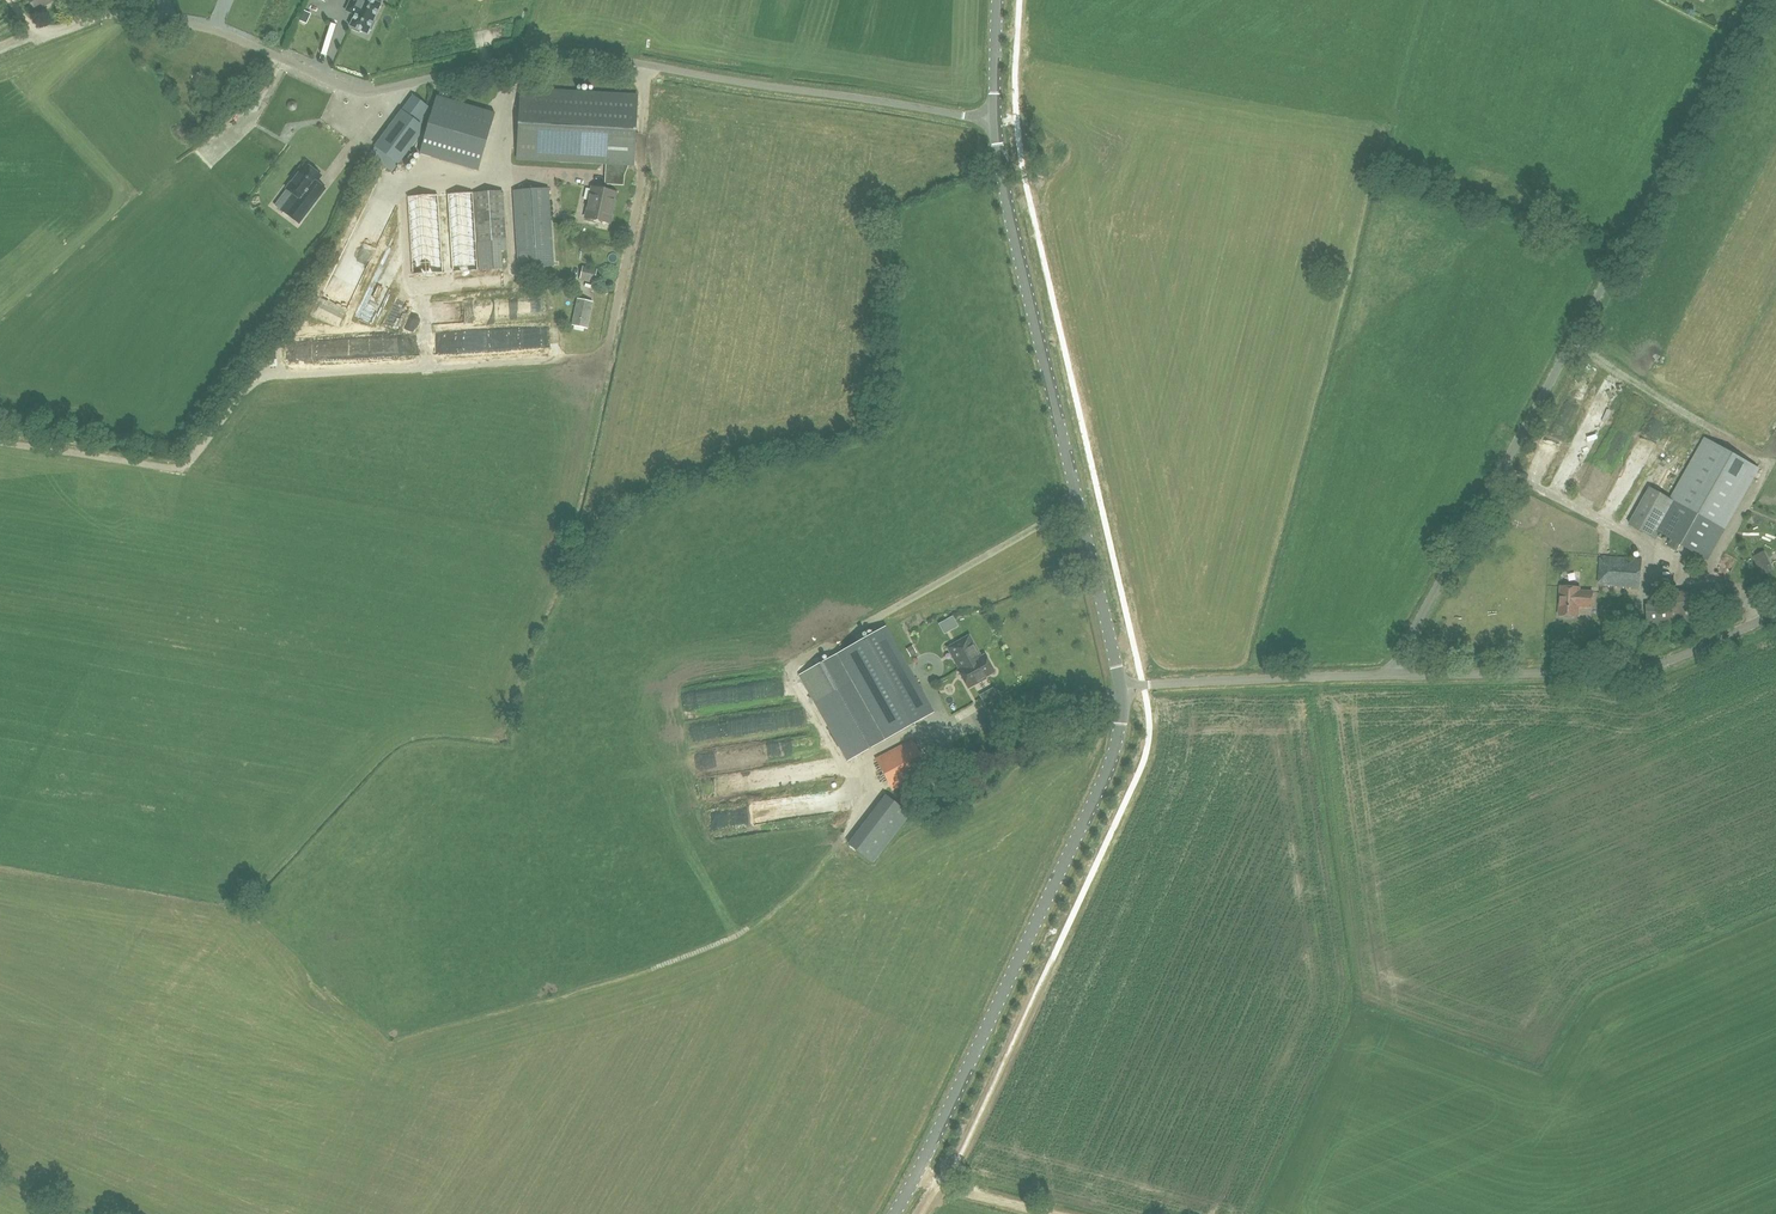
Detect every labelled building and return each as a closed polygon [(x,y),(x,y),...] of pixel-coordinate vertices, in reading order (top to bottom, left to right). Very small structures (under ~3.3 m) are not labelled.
[(53,0),(29,0),(37,11),(53,0)] [(346,10),(355,15),(350,26),(353,27),(352,29),(359,32),(360,30),(367,33),(369,29),(371,30),(376,21),(373,20),(382,0),(351,0),(346,10)] [(311,14),(304,11),(300,20),(307,24),(311,14)] [(634,166),(635,145),(638,97),(520,90),(516,159),(606,164),(604,184),(624,185),(624,175),(628,165),(634,166)] [(392,172),(419,136),(420,125),(432,109),(413,95),(369,154),(392,172)] [(495,113),(436,96),(420,153),(478,170),(495,113)] [(210,146),(204,151),(210,158),(216,154),(210,146)] [(320,176),(305,164),(303,167),(301,166),(296,173),(297,174),(286,189),(298,197),(286,213),(298,222),(324,188),(316,182),(320,176)] [(613,208),(617,193),(593,187),(589,202),(613,208)] [(518,268),(553,266),(549,188),(513,190),(518,268)] [(454,271),(478,270),(476,242),(505,240),(502,191),(448,194),(451,233),(454,271)] [(413,274),(443,272),(438,195),(408,197),(413,274)] [(610,223),(613,208),(589,202),(586,218),(610,223)] [(594,281),(597,269),(583,266),(580,278),(594,281)] [(379,281),(362,319),(378,326),(395,289),(379,281)] [(406,332),(420,305),(407,299),(393,325),(406,332)] [(587,328),(592,302),(578,299),(573,325),(587,328)] [(477,318),(555,319),(555,301),(477,300),(477,318)] [(394,334),(376,335),(377,354),(420,352),(419,345),(408,346),(408,339),(394,340),(394,334)] [(1591,393),(1597,371),(1585,368),(1579,390),(1591,393)] [(1637,402),(1634,410),(1641,413),(1644,405),(1637,402)] [(1678,443),(1683,432),(1677,430),(1673,441),(1678,443)] [(1660,531),(1707,558),(1758,469),(1704,438),(1670,499),(1650,487),(1629,524),(1656,539),(1660,531)] [(1640,588),(1643,559),(1602,556),(1600,584),(1640,588)] [(1592,607),(1593,591),(1580,590),(1580,587),(1561,586),(1559,615),(1563,615),(1565,617),(1572,618),(1574,616),(1578,616),(1579,606),(1592,607)] [(1702,610),(1719,609),(1717,591),(1668,595),(1668,605),(1646,606),(1648,626),(1703,622),(1702,610)] [(1618,608),(1617,599),(1607,600),(1608,609),(1618,608)] [(958,626),(952,616),(938,624),(944,634),(958,626)] [(885,627),(800,675),(848,760),(932,713),(885,627)] [(1652,640),(1659,638),(1657,628),(1650,630),(1652,640)] [(960,669),(972,662),(969,658),(978,653),(968,636),(948,647),(960,669)] [(981,657),(978,653),(969,658),(972,662),(960,669),(958,670),(968,687),(980,680),(979,679),(993,671),(990,666),(991,663),(988,658),(986,658),(984,655),(981,657)] [(997,698),(996,695),(1002,692),(996,680),(982,687),(990,702),(997,698)] [(692,692),(693,711),(705,710),(704,691),(692,692)] [(706,692),(707,706),(725,706),(724,691),(706,692)] [(892,790),(929,771),(912,739),(876,758),(892,790)] [(951,768),(952,753),(943,752),(941,767),(951,768)] [(946,771),(938,770),(937,779),(945,780),(946,771)] [(934,794),(935,780),(927,779),(926,793),(934,794)] [(709,786),(713,801),(726,797),(722,782),(709,786)] [(873,862),(899,829),(910,814),(886,795),(849,844),(873,862)]
